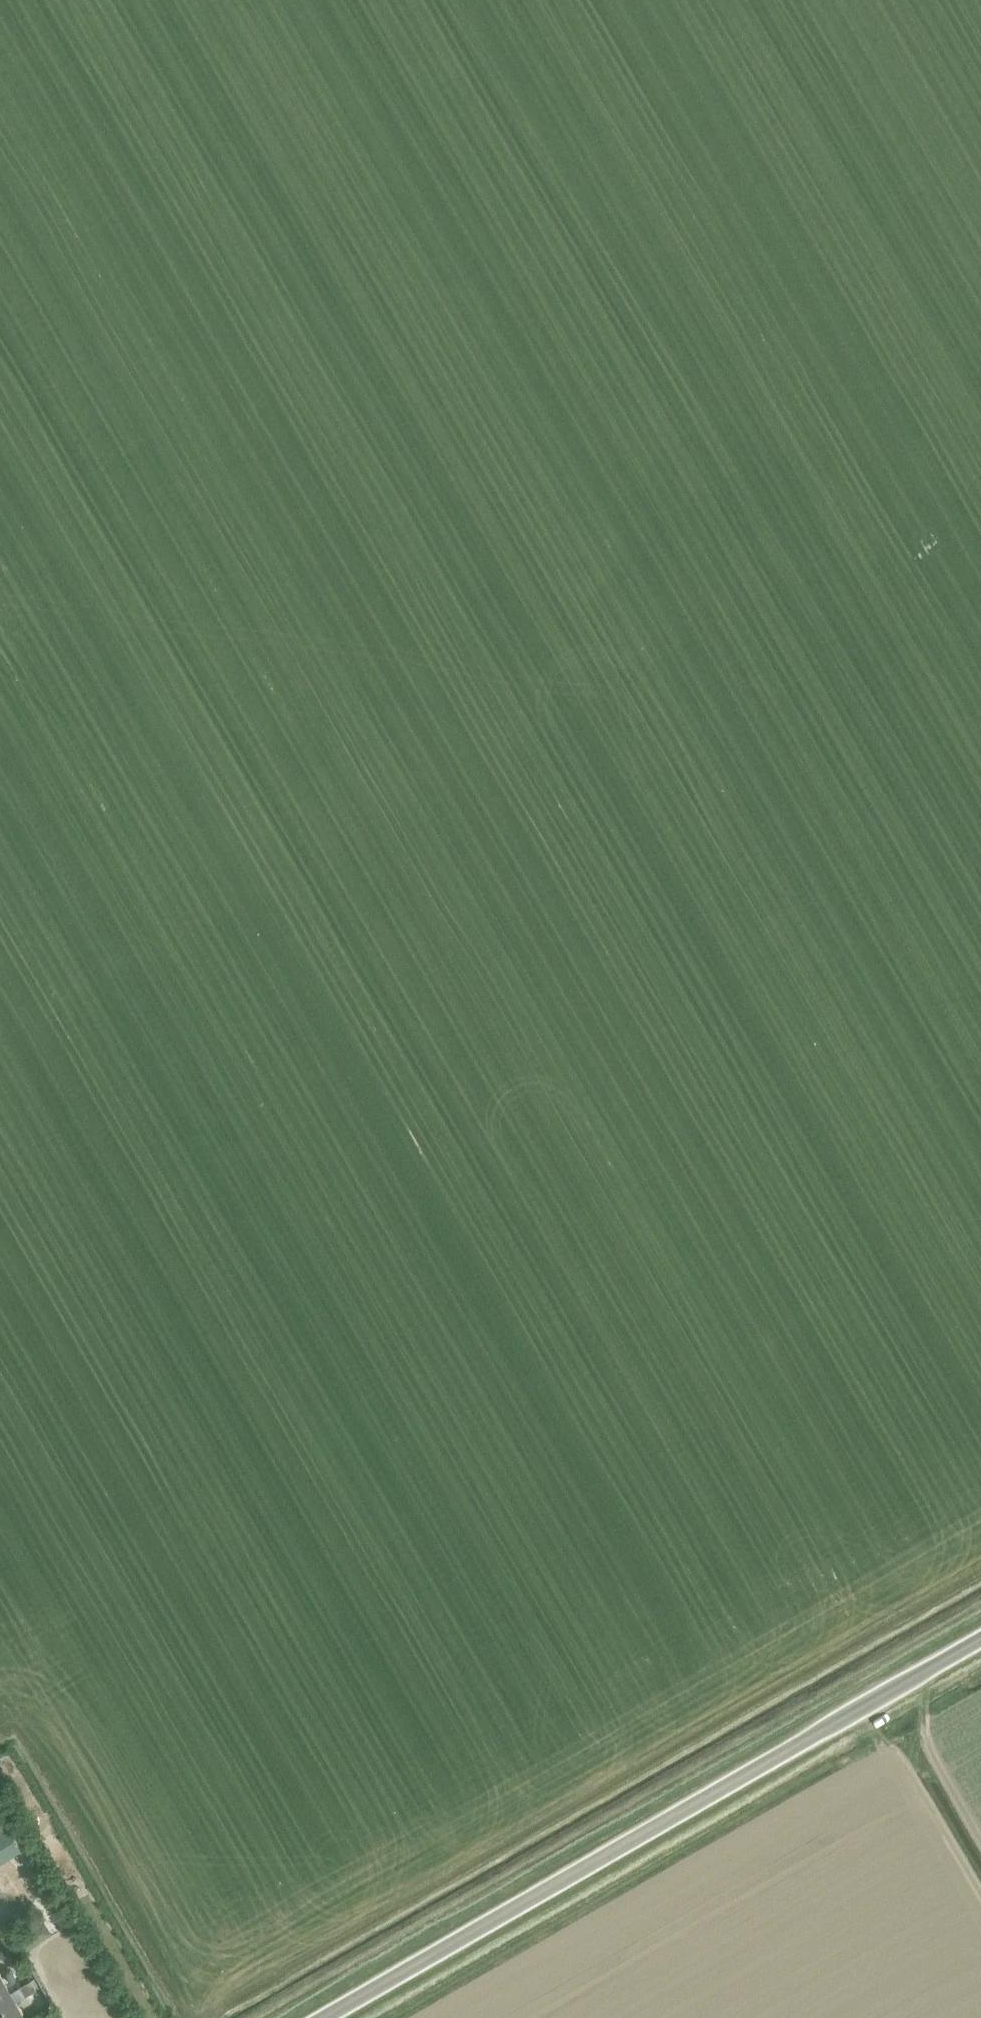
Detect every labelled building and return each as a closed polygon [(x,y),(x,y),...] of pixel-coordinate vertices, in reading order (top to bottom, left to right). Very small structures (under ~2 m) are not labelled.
[(22,2015),(0,1977),(0,2017),(16,2017),(22,2015)]
